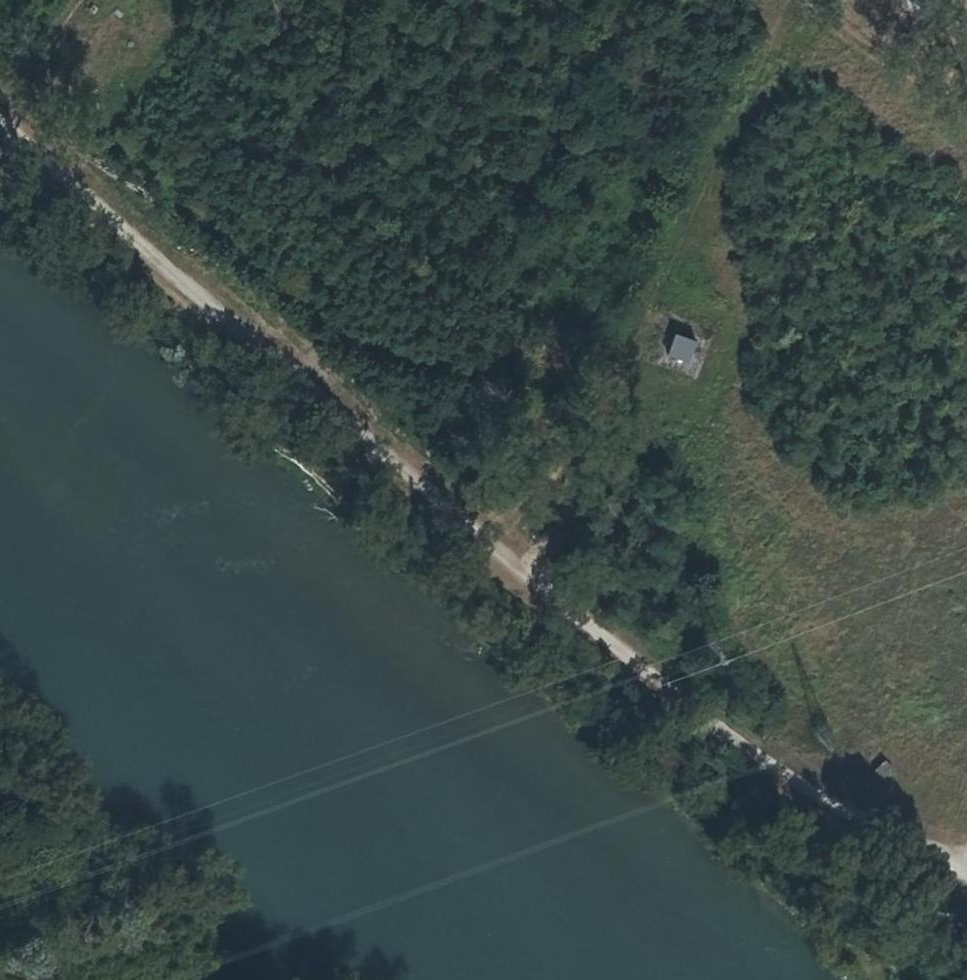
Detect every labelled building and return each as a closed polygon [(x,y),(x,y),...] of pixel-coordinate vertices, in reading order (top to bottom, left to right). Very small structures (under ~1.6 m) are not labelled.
[(714,332),(661,314),(645,362),(697,380),(714,332)]
